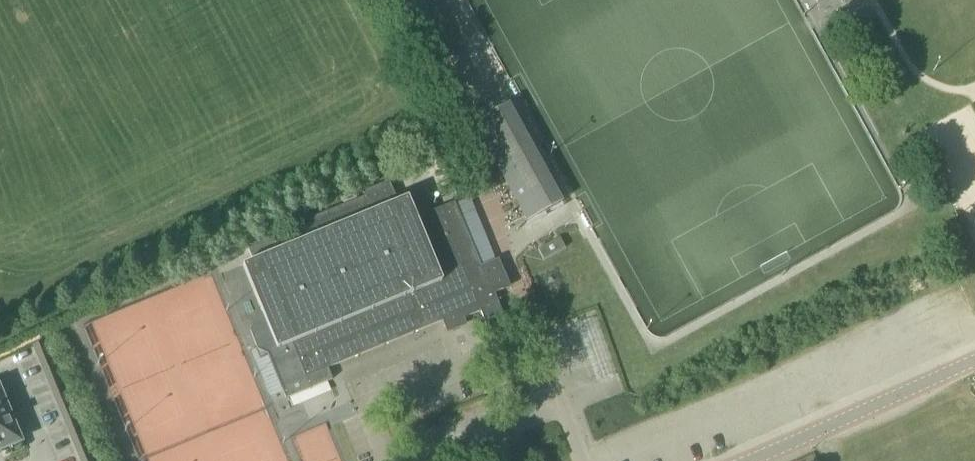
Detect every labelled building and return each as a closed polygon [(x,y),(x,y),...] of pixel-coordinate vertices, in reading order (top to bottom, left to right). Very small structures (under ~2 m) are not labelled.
[(452,60),(470,93),(491,81),(473,48),(452,60)] [(528,222),(561,203),(507,105),(473,123),(528,222)] [(408,198),(242,266),(261,313),(274,344),(264,348),(266,352),(283,393),(286,399),(289,398),(308,390),(311,398),(329,390),(326,382),(312,388),(307,377),(323,371),(328,369),(441,322),(446,334),(466,326),(463,319),(470,316),(481,312),(477,301),(492,294),(480,266),(454,203),(427,213),(420,194),(408,199),(408,198)] [(277,247),(272,236),(247,247),(252,257),(277,247)] [(97,322),(146,460),(181,460),(182,456),(208,456),(208,435),(221,435),(224,444),(249,445),(249,439),(266,433),(275,460),(290,460),(225,276),(97,322)] [(42,343),(32,347),(79,460),(90,460),(42,343)] [(20,441),(0,393),(0,449),(20,441)] [(303,439),(311,460),(348,460),(336,427),(303,439)]
